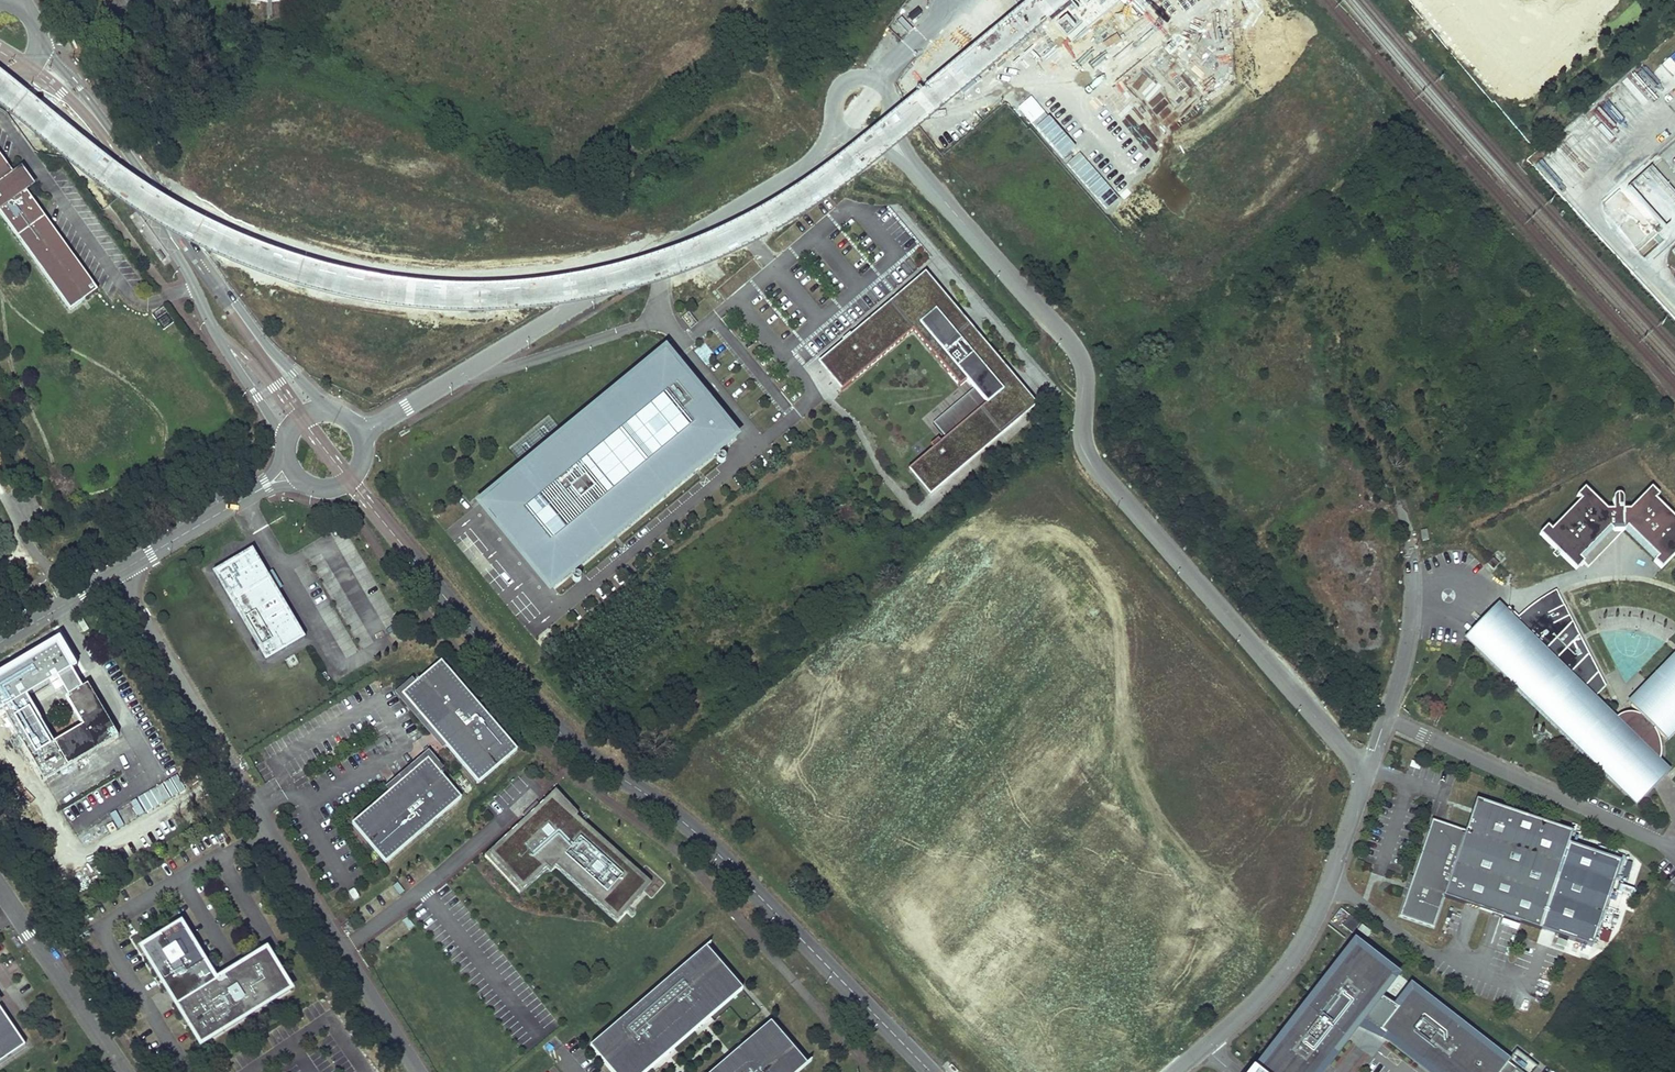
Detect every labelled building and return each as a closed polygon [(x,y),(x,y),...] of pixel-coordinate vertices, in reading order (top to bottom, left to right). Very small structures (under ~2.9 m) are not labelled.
[(1594,125),(1605,138),(1620,125),(1638,109),(1635,106),(1663,82),(1655,72),(1594,125)] [(1655,91),(1639,105),(1644,112),(1660,98),(1655,91)] [(158,141),(152,145),(158,154),(164,150),(158,141)] [(70,311),(97,291),(23,190),(24,189),(15,177),(14,178),(0,159),(0,216),(70,311)] [(1674,218),(1674,194),(1652,169),(1626,192),(1631,198),(1621,207),(1627,214),(1616,224),(1645,256),(1659,243),(1653,237),(1668,224),(1674,218)] [(712,285),(703,275),(692,282),(702,294),(712,285)] [(999,366),(924,277),(844,343),(866,369),(912,331),(920,325),(950,361),(942,367),(958,386),(966,380),(973,388),(933,423),(945,437),(909,467),(929,491),(1017,417),(1008,407),(1020,398),(1021,397),(997,368),(999,366)] [(950,361),(920,325),(912,331),(942,367),(950,361)] [(866,369),(844,343),(821,363),(833,377),(846,367),(855,378),(866,369)] [(553,588),(735,437),(664,351),(482,502),(553,588)] [(855,378),(846,367),(833,377),(843,389),(855,378)] [(1017,417),(1029,408),(1020,398),(1008,407),(1017,417)] [(511,450),(521,458),(527,452),(516,443),(511,450)] [(1539,534),(1556,550),(1564,542),(1567,545),(1560,554),(1576,570),(1584,562),(1580,558),(1590,547),(1609,528),(1614,533),(1614,528),(1614,516),(1622,516),(1622,528),(1622,532),(1627,527),(1657,557),(1654,561),(1661,569),(1674,555),(1674,550),(1669,544),(1673,541),(1674,543),(1674,519),(1673,517),(1655,499),(1658,495),(1651,487),(1645,493),(1629,509),(1623,509),(1623,497),(1621,495),(1620,494),(1618,493),(1616,494),(1614,495),(1613,497),(1612,509),(1606,509),(1585,487),(1576,495),(1580,499),(1551,530),(1547,526),(1539,534)] [(1614,528),(1622,528),(1622,516),(1614,516),(1614,528)] [(1427,529),(1420,531),(1423,541),(1429,540),(1427,529)] [(1556,550),(1560,554),(1567,545),(1564,542),(1556,550)] [(253,549),(213,572),(266,662),(306,638),(253,549)] [(1522,688),(1610,774),(1620,764),(1628,771),(1633,773),(1638,774),(1642,774),(1647,772),(1642,763),(1652,758),(1657,764),(1659,759),(1660,755),(1661,750),(1660,745),(1659,740),(1658,735),(1654,728),(1664,737),(1674,727),(1674,660),(1631,705),(1641,715),(1637,714),(1633,713),(1630,713),(1626,713),(1622,714),(1618,716),(1612,720),(1592,700),(1606,686),(1587,649),(1556,590),(1548,594),(1539,600),(1530,606),(1524,611),(1518,617),(1509,608),(1502,614),(1475,643),(1522,688)] [(1467,635),(1475,643),(1502,614),(1495,607),(1467,635)] [(441,661),(415,684),(416,684),(404,694),(448,744),(446,745),(479,783),(518,749),(441,661)] [(25,693),(1,707),(45,781),(118,737),(87,684),(65,698),(80,726),(54,742),(35,711),(39,698),(49,700),(56,675),(31,669),(25,693)] [(448,744),(404,694),(416,684),(415,684),(402,694),(446,745),(448,744)] [(611,742),(603,735),(599,741),(607,747),(611,742)] [(391,793),(429,761),(438,771),(439,771),(428,758),(390,792),(391,793)] [(1670,771),(1659,759),(1657,764),(1652,758),(1642,763),(1647,772),(1642,774),(1638,774),(1633,773),(1628,771),(1620,764),(1610,774),(1639,802),(1670,771)] [(386,863),(462,797),(439,771),(438,771),(429,761),(391,793),(390,792),(352,824),(386,863)] [(578,814),(556,790),(488,853),(523,891),(547,868),(551,871),(555,866),(617,921),(651,883),(576,816),(578,814)] [(1572,832),(1476,799),(1465,830),(1432,819),(1399,916),(1433,927),(1441,904),(1539,930),(1593,947),(1621,862),(1567,845),(1572,832)] [(520,894),(523,891),(488,853),(485,857),(520,894)] [(1359,923),(1350,915),(1342,925),(1352,933),(1359,923)] [(201,1045),(290,990),(266,951),(210,985),(206,979),(212,976),(208,970),(203,974),(199,968),(205,964),(180,925),(141,949),(165,989),(178,981),(189,998),(176,1006),(201,1045)] [(1557,938),(1555,944),(1565,947),(1567,941),(1557,938)] [(71,953),(64,943),(59,947),(65,956),(71,953)] [(1256,1071),(1257,1071),(1318,1071),(1361,1016),(1372,1002),(1379,993),(1393,975),(1354,945),(1256,1071)] [(612,1071),(647,1071),(743,989),(706,946),(590,1047),(612,1071)] [(1379,1030),(1433,1071),(1500,1071),(1506,1063),(1411,989),(1397,1007),(1390,1016),(1372,1002),(1361,1016),(1379,1030)] [(1397,1007),(1379,993),(1372,1002),(1390,1016),(1397,1007)] [(0,1008),(0,1063),(25,1046),(0,1008)] [(771,1021),(712,1071),(798,1071),(808,1064),(771,1021)] [(1517,1050),(1506,1063),(1518,1071),(1533,1071),(1538,1067),(1517,1050)]
